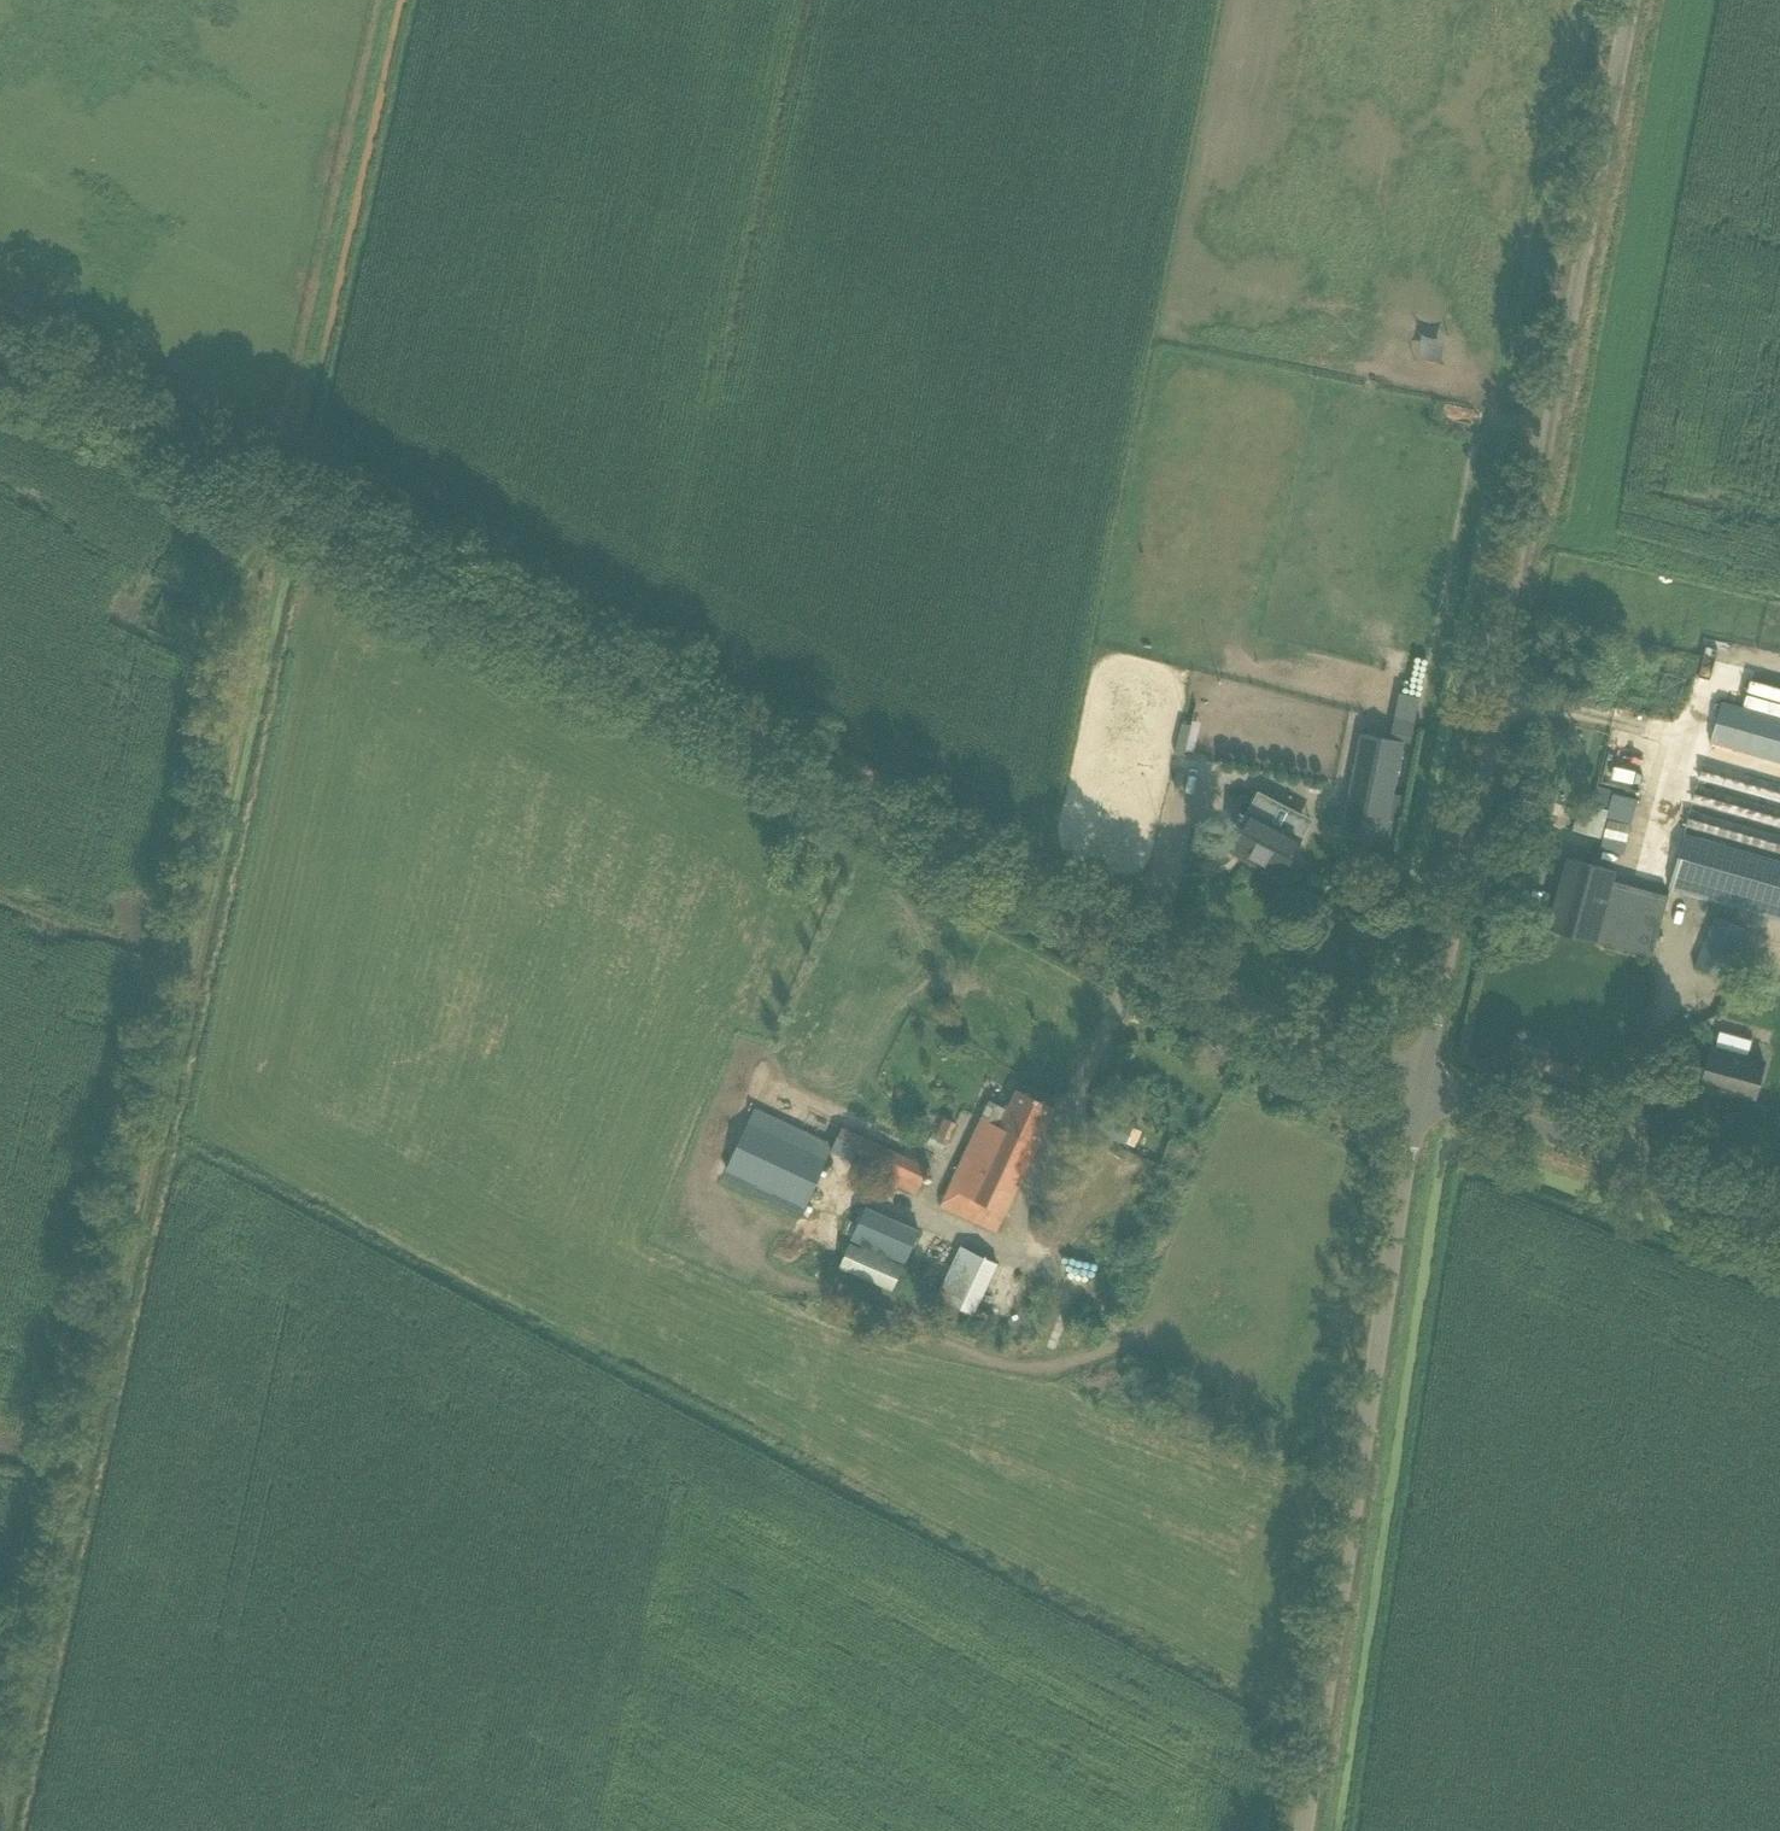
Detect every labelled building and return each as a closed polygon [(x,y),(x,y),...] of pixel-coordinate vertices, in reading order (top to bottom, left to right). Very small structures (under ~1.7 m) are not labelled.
[(1722,704),(1711,742),(1779,762),(1779,721),(1722,704)] [(1197,731),(1180,727),(1175,745),(1192,750),(1197,731)] [(1360,733),(1345,811),(1366,816),(1361,839),(1382,843),(1403,742),(1360,733)] [(1705,763),(1701,779),(1779,801),(1779,784),(1705,763)] [(1698,785),(1694,801),(1779,826),(1779,808),(1698,785)] [(1609,809),(1579,801),(1572,829),(1602,837),(1601,839),(1626,845),(1637,799),(1612,793),(1609,809)] [(1241,827),(1230,848),(1282,875),(1293,854),(1299,841),(1286,834),(1296,815),(1258,795),(1248,814),(1241,827)] [(1691,810),(1687,827),(1779,853),(1779,835),(1691,810)] [(1668,888),(1750,912),(1770,918),(1779,921),(1779,865),(1685,837),(1672,880),(1668,888)] [(1615,870),(1568,857),(1549,928),(1596,941),(1596,940),(1653,956),(1669,896),(1612,880),(1615,870)] [(1695,968),(1721,978),(1743,928),(1718,917),(1695,968)] [(1650,1018),(1638,1015),(1635,1028),(1646,1031),(1650,1018)] [(1712,1044),(1700,1087),(1722,1093),(1723,1087),(1755,1096),(1765,1059),(1748,1054),(1752,1040),(1721,1031),(1717,1045),(1712,1044)] [(991,1101),(943,1206),(999,1232),(1007,1216),(1058,1106),(1018,1087),(1008,1107),(991,1101)] [(827,1151),(830,1142),(756,1107),(725,1170),(806,1207),(831,1153),(827,1151)] [(1100,1108),(1091,1126),(1125,1142),(1134,1124),(1100,1108)] [(945,1117),(938,1132),(950,1138),(957,1122),(945,1117)] [(916,1195),(930,1167),(843,1127),(832,1150),(890,1179),(889,1182),(916,1195)] [(851,1241),(839,1267),(892,1291),(904,1265),(851,1241)] [(998,1263),(961,1246),(938,1295),(975,1315),(998,1263)] [(889,1327),(900,1298),(868,1285),(856,1315),(889,1327)]
